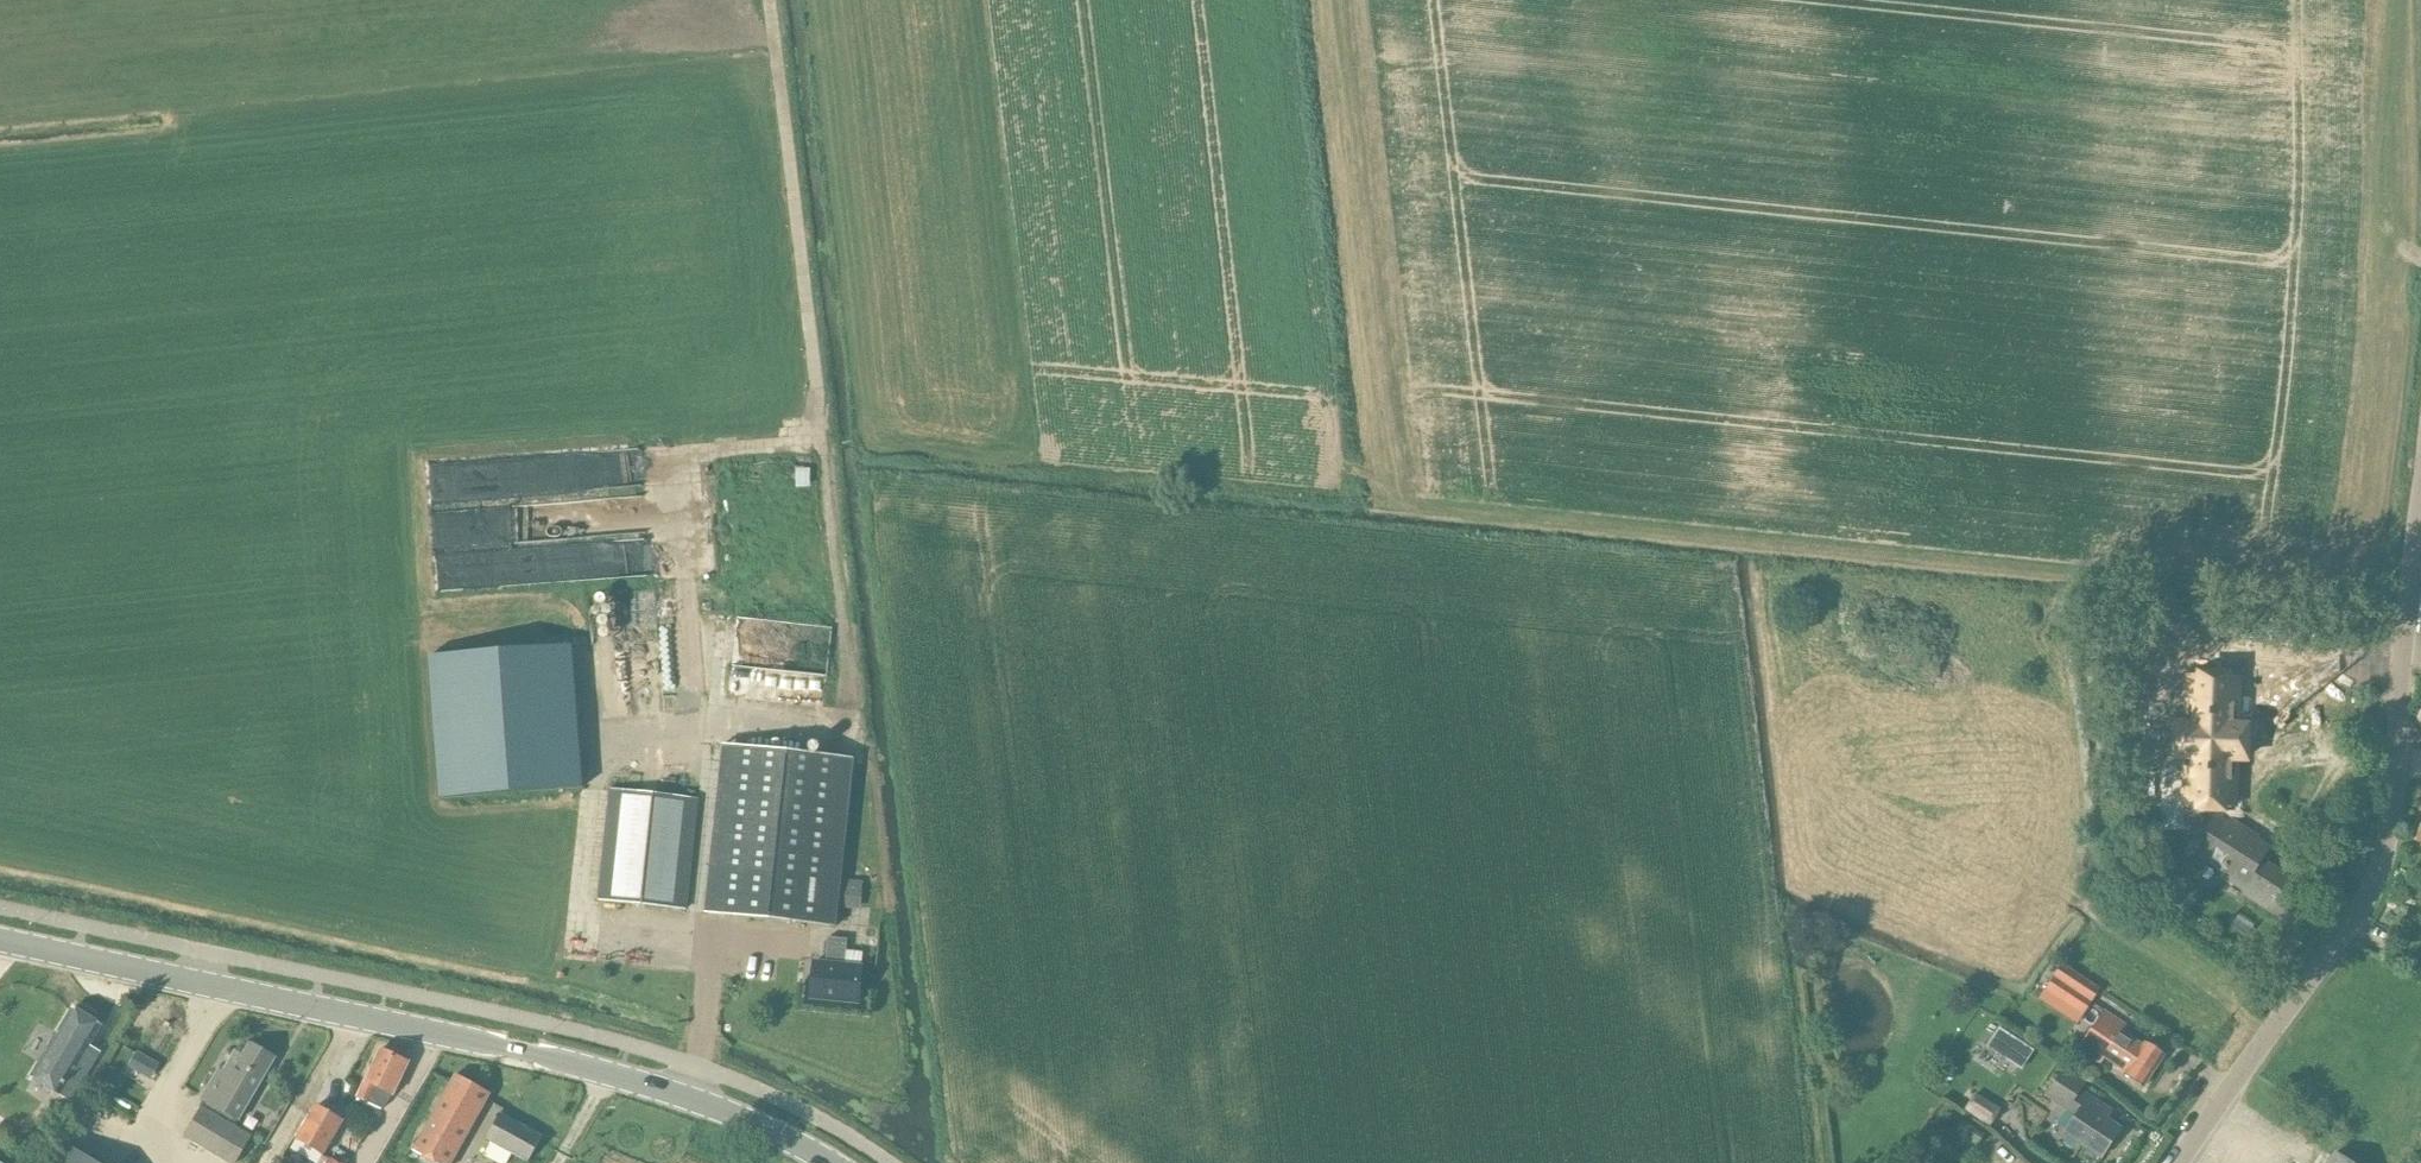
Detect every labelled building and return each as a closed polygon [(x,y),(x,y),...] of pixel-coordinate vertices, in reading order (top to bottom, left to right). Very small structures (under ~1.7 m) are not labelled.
[(563,580),(564,567),(546,566),(545,579),(563,580)] [(667,669),(664,640),(652,642),(654,670),(667,669)] [(572,646),(428,657),(439,800),(583,789),(572,646)] [(2198,757),(2199,804),(2234,804),(2234,751),(2242,751),(2243,714),(2235,714),(2236,672),(2192,672),(2191,715),(2184,715),(2184,726),(2184,728),(2183,751),(2191,751),(2191,757),(2198,757)] [(705,913),(714,914),(835,927),(853,760),(806,754),(722,745),(721,755),(705,913)] [(612,789),(602,877),(599,900),(686,910),(698,799),(612,789)] [(2269,849),(2211,812),(2188,847),(2223,870),(2221,874),(2250,892),(2247,896),(2289,923),(2310,891),(2262,860),(2269,849)] [(859,905),(862,881),(848,879),(845,903),(859,905)] [(847,941),(828,939),(826,964),(814,963),(810,998),(859,1003),(863,968),(845,966),(847,941)] [(2062,967),(2045,989),(2081,1013),(2097,990),(2062,967)] [(73,1009),(60,1029),(32,1076),(72,1100),(98,1057),(92,1053),(94,1049),(90,1047),(102,1027),(73,1009)] [(2123,1027),(2101,1013),(2076,1050),(2102,1066),(2104,1062),(2144,1087),(2164,1056),(2145,1044),(2142,1048),(2119,1033),(2123,1027)] [(1998,1027),(1985,1047),(2022,1071),(2035,1051),(1998,1027)] [(208,1090),(202,1100),(205,1102),(184,1137),(227,1162),(237,1162),(253,1135),(235,1125),(237,1120),(238,1121),(275,1058),(251,1044),(232,1076),(220,1069),(208,1090)] [(394,1095),(399,1084),(409,1063),(381,1049),(366,1082),(365,1081),(357,1098),(366,1102),(383,1109),(394,1095)] [(136,1050),(124,1074),(150,1086),(162,1062),(136,1050)] [(2111,1112),(2081,1092),(2086,1083),(2063,1069),(2045,1098),(2068,1113),(2068,1111),(2075,1115),(2063,1133),(2101,1158),(2119,1129),(2106,1120),(2111,1112)] [(413,1152),(433,1162),(451,1162),(470,1130),(487,1100),(490,1094),(456,1075),(445,1095),(413,1152)] [(2000,1111),(1996,1109),(1974,1094),(1963,1110),(1989,1128),(2000,1111)] [(322,1156),(331,1141),(343,1121),(317,1106),(296,1141),(322,1156)] [(500,1114),(489,1135),(487,1138),(529,1161),(542,1137),(500,1114)] [(1977,1146),(1985,1134),(1964,1121),(1956,1133),(1977,1146)] [(69,1147),(59,1162),(97,1162),(69,1147)] [(2335,1154),(2329,1162),(2349,1162),(2335,1154)]
